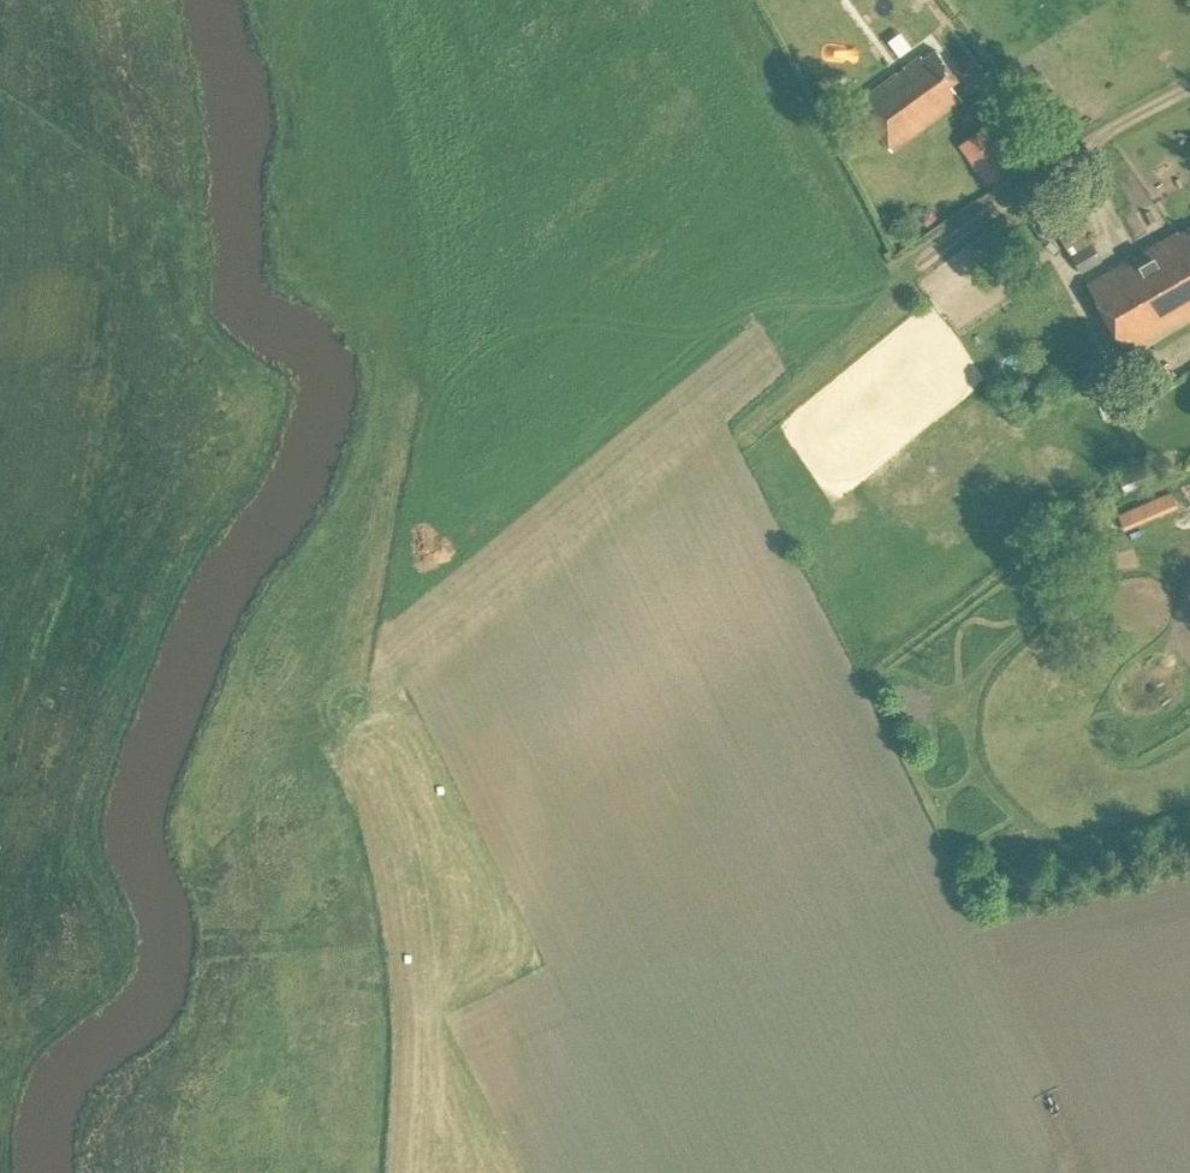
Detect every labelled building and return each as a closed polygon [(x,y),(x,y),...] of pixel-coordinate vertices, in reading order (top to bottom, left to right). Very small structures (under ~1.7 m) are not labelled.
[(953,83),(960,78),(939,49),(926,58),(923,55),(859,101),(894,149),(964,99),(953,83)] [(1005,156),(985,128),(961,145),(981,173),(1005,156)] [(1088,229),(1076,206),(1051,219),(1063,242),(1088,229)] [(1181,234),(1180,232),(1090,283),(1130,354),(1189,320),(1189,229),(1181,234)] [(1081,273),(1103,261),(1093,243),(1071,255),(1081,273)]
